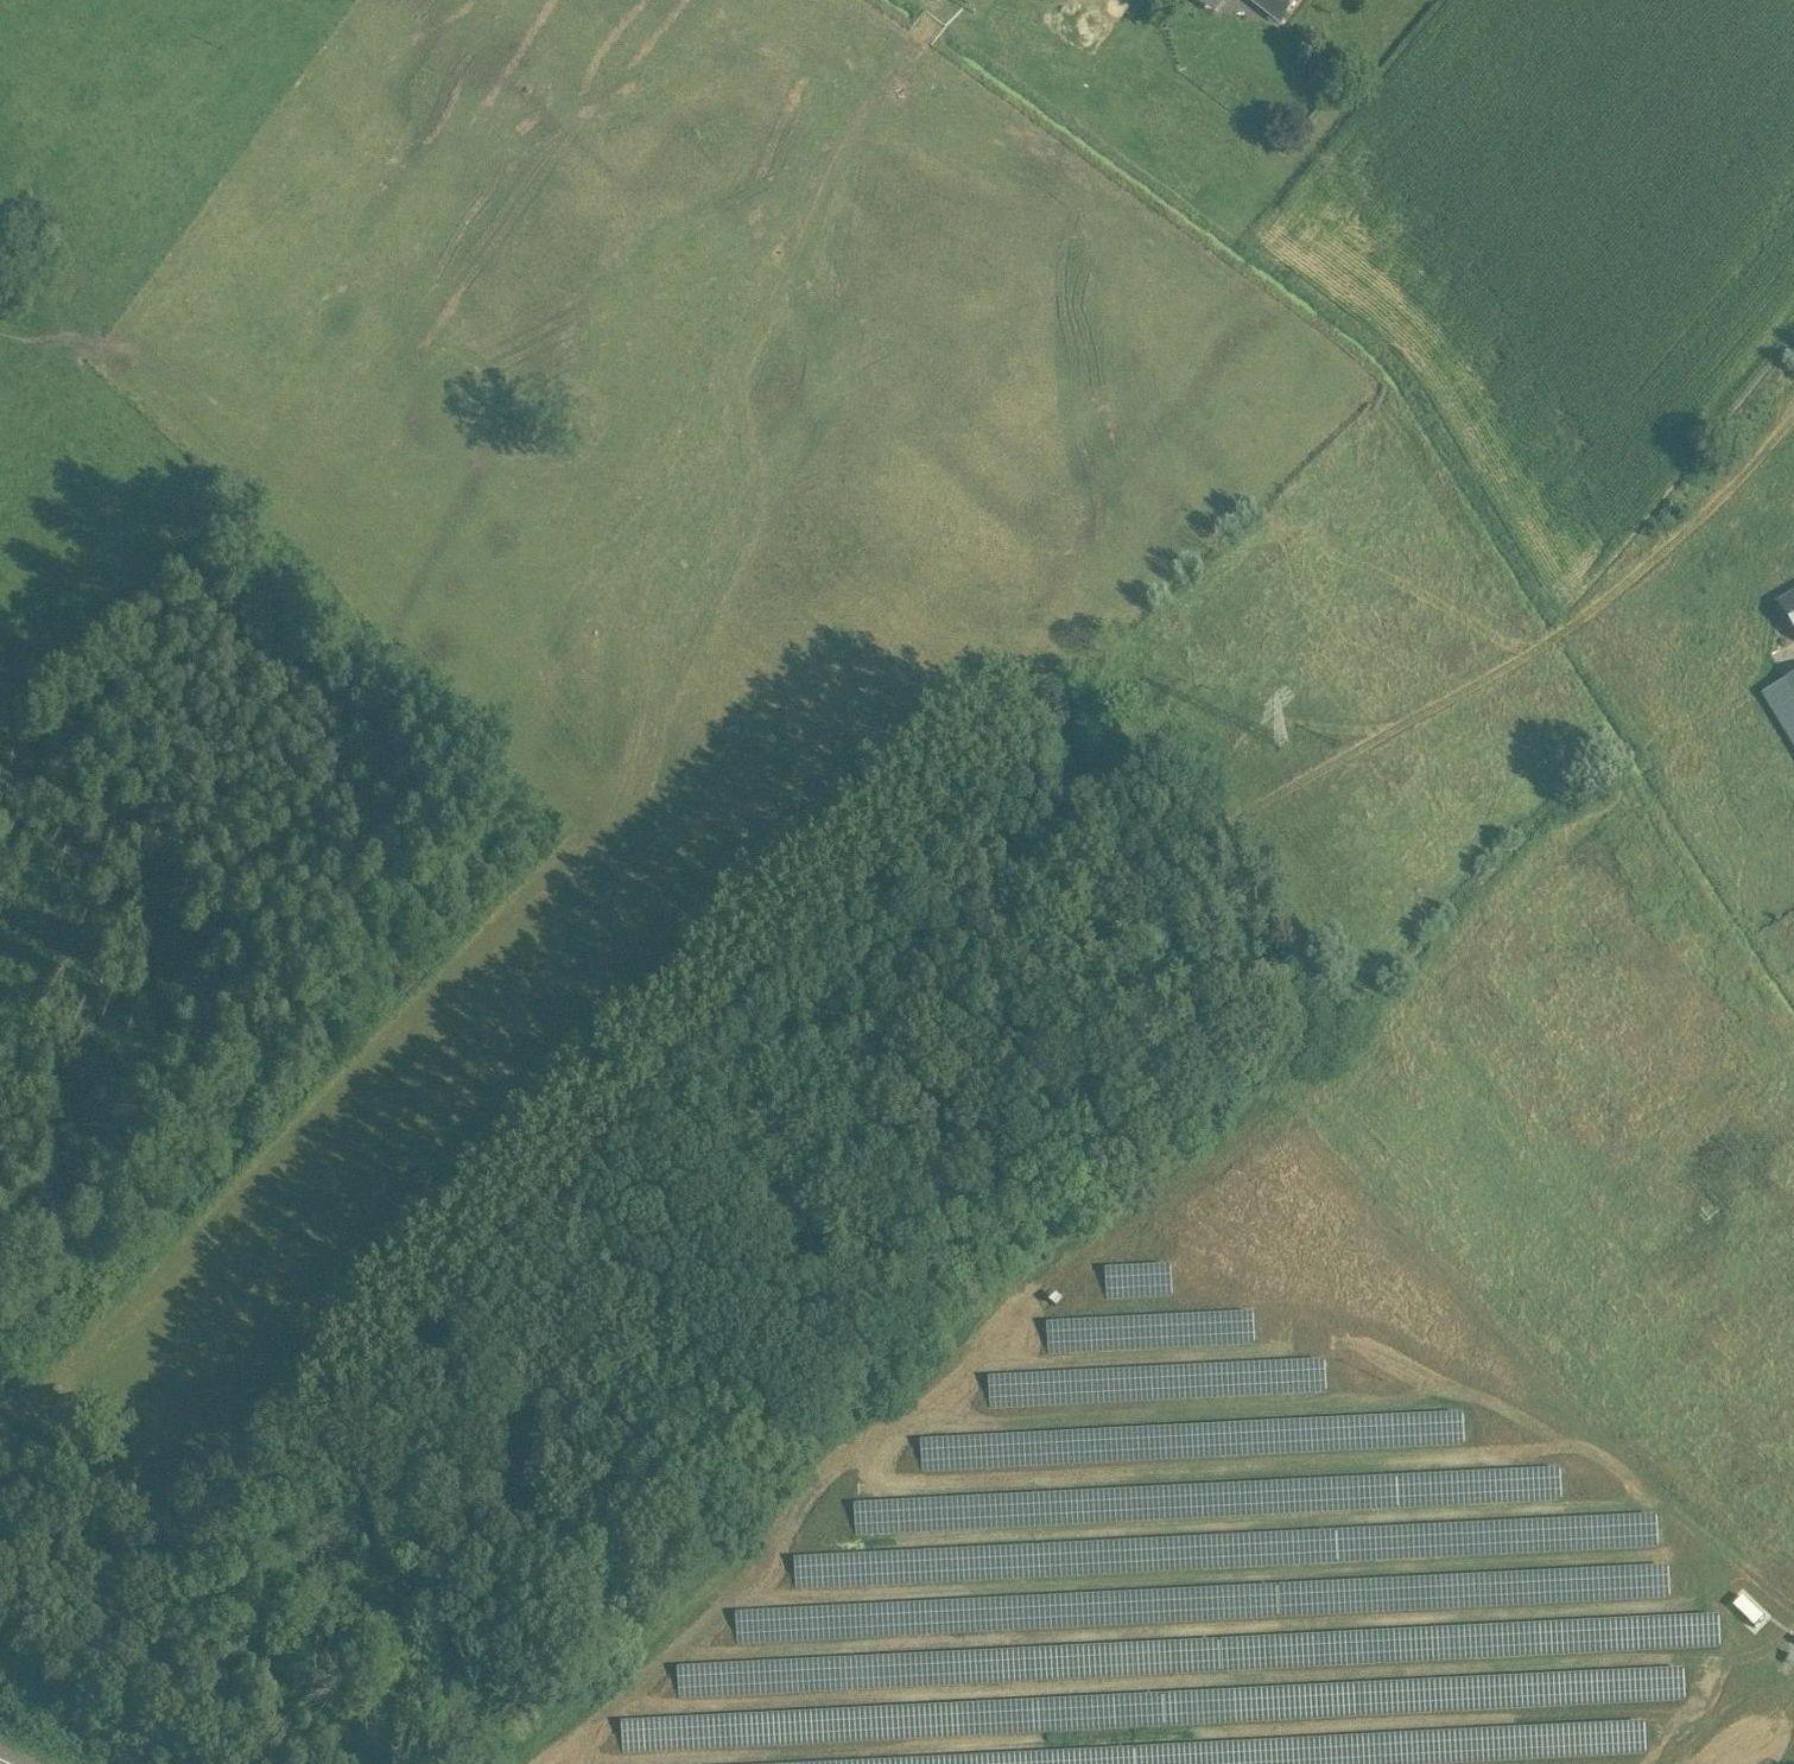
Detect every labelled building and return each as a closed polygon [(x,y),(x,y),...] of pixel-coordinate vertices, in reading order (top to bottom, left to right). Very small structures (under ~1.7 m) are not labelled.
[(1203,9),(1209,0),(1192,0),(1203,9)] [(1258,12),(1243,0),(1226,0),(1225,2),(1250,22),(1258,12)] [(1282,25),(1301,0),(1250,0),(1282,25)] [(1779,607),(1793,632),(1793,599),(1779,607)] [(734,703),(723,694),(712,705),(723,715),(734,703)]
